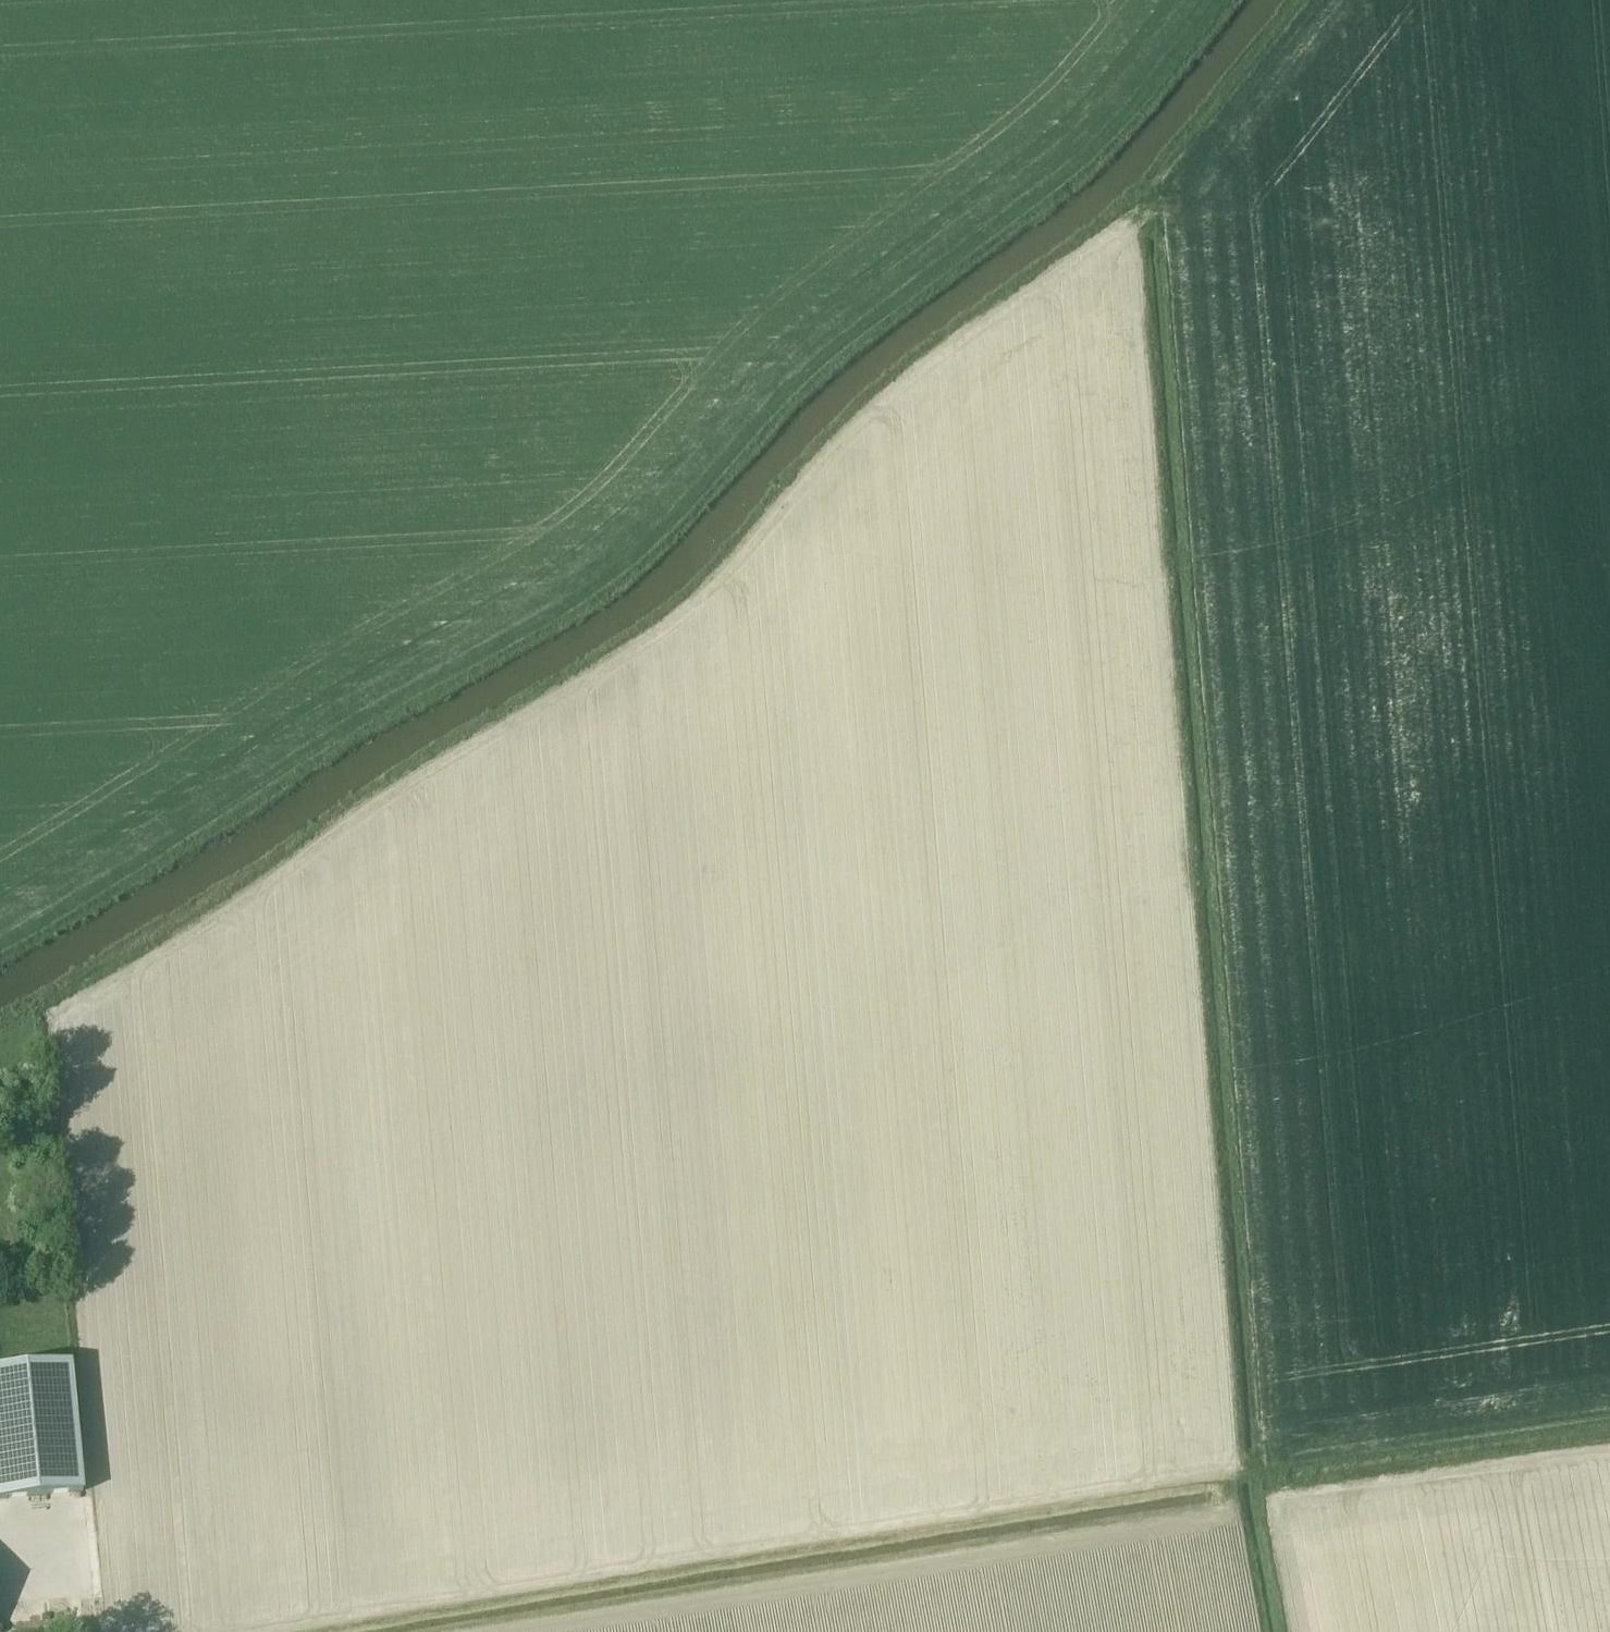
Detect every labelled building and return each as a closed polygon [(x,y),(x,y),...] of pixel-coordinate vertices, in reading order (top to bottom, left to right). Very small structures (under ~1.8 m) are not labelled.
[(83,1491),(71,1362),(0,1368),(0,1498),(83,1491)]
